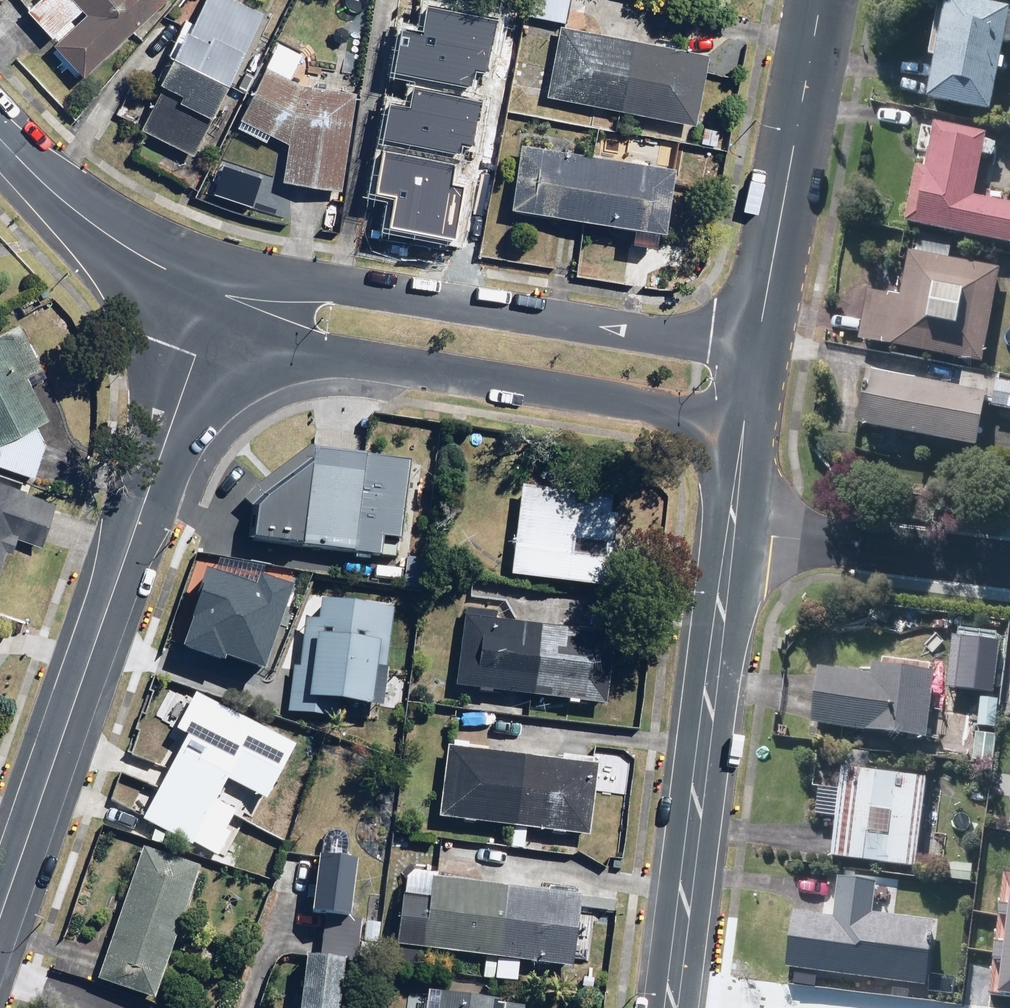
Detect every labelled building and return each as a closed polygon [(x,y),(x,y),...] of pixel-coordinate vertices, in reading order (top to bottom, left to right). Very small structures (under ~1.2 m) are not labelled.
[(165,0),(82,0),(91,9),(56,41),(86,73),(165,0)] [(237,0),(210,0),(207,5),(197,1),(155,88),(164,92),(144,132),(197,158),(267,15),(237,0)] [(529,14),(569,20),(572,0),(532,0),(529,14)] [(979,0),(941,0),(931,55),(940,56),(931,101),(999,113),(1009,55),(1009,6),(979,0)] [(563,35),(549,108),(695,135),(709,62),(563,35)] [(478,194),(500,69),(460,62),(452,105),(402,96),(394,145),(432,151),(426,185),(478,194)] [(345,189),(357,92),(308,84),(271,64),(238,126),(270,143),(274,134),(293,144),(289,182),(345,189)] [(908,224),(1009,243),(1009,203),(982,197),(994,134),(923,120),(917,151),(922,151),(908,224)] [(677,163),(522,144),(514,209),(636,224),(634,240),(660,243),(661,231),(668,232),(677,163)] [(870,289),(860,340),(985,363),(1003,267),(952,258),(955,242),(915,235),(903,296),(870,289)] [(21,324),(0,334),(0,466),(37,477),(47,442),(39,427),(53,418),(35,382),(47,376),(21,324)] [(963,368),(960,387),(871,370),(860,425),(980,448),(988,403),(1009,407),(1009,376),(963,368)] [(368,449),(316,446),(313,463),(261,502),(259,540),(384,548),(385,535),(408,537),(413,457),(368,454),(368,449)] [(5,552),(15,555),(20,537),(47,546),(61,501),(0,482),(0,569),(5,552)] [(622,495),(521,486),(513,574),(614,583),(622,495)] [(181,648),(263,674),(290,589),(255,578),(254,584),(207,569),(181,648)] [(302,666),(294,665),(290,713),(340,717),(342,698),(376,701),(380,654),(391,655),(395,604),(323,597),(321,616),(306,614),(302,666)] [(527,717),(530,693),(612,701),(620,627),(465,611),(457,685),(478,688),(476,711),(527,717)] [(819,700),(816,726),(928,736),(934,669),(873,664),(873,669),(814,664),(811,699),(819,700)] [(296,743),(207,697),(144,817),(194,843),(228,777),(267,797),(296,743)] [(994,760),(995,734),(973,732),(971,759),(994,760)] [(603,762),(447,746),(440,817),(596,833),(603,762)] [(926,772),(849,766),(850,754),(818,752),(813,816),(836,817),(833,861),(919,867),(926,772)] [(323,834),(320,840),(314,911),(352,914),(357,852),(349,852),(350,837),(349,837),(349,836),(349,835),(348,834),(347,833),(347,832),(346,832),(345,831),(345,830),(344,830),(343,829),(342,829),(341,828),(340,828),(339,828),(338,827),(337,827),(336,827),(335,827),(334,827),(333,827),(332,828),(331,828),(330,828),(329,829),(328,829),(327,829),(327,830),(326,831),(325,831),(324,832),(324,833),(323,833),(323,834)] [(157,998),(200,865),(144,847),(101,980),(157,998)] [(994,989),(1009,992),(1009,872),(994,989)] [(397,946),(465,953),(462,975),(493,978),(496,956),(575,965),(583,893),(434,877),(432,898),(402,894),(397,946)] [(825,914),(796,911),(790,972),(927,985),(933,924),(870,918),(873,884),(828,880),(825,914)] [(383,918),(362,919),(362,946),(384,945),(383,918)] [(305,951),(302,1007),(345,1007),(348,953),(305,951)] [(430,987),(428,1007),(530,1007),(531,997),(430,987)]
